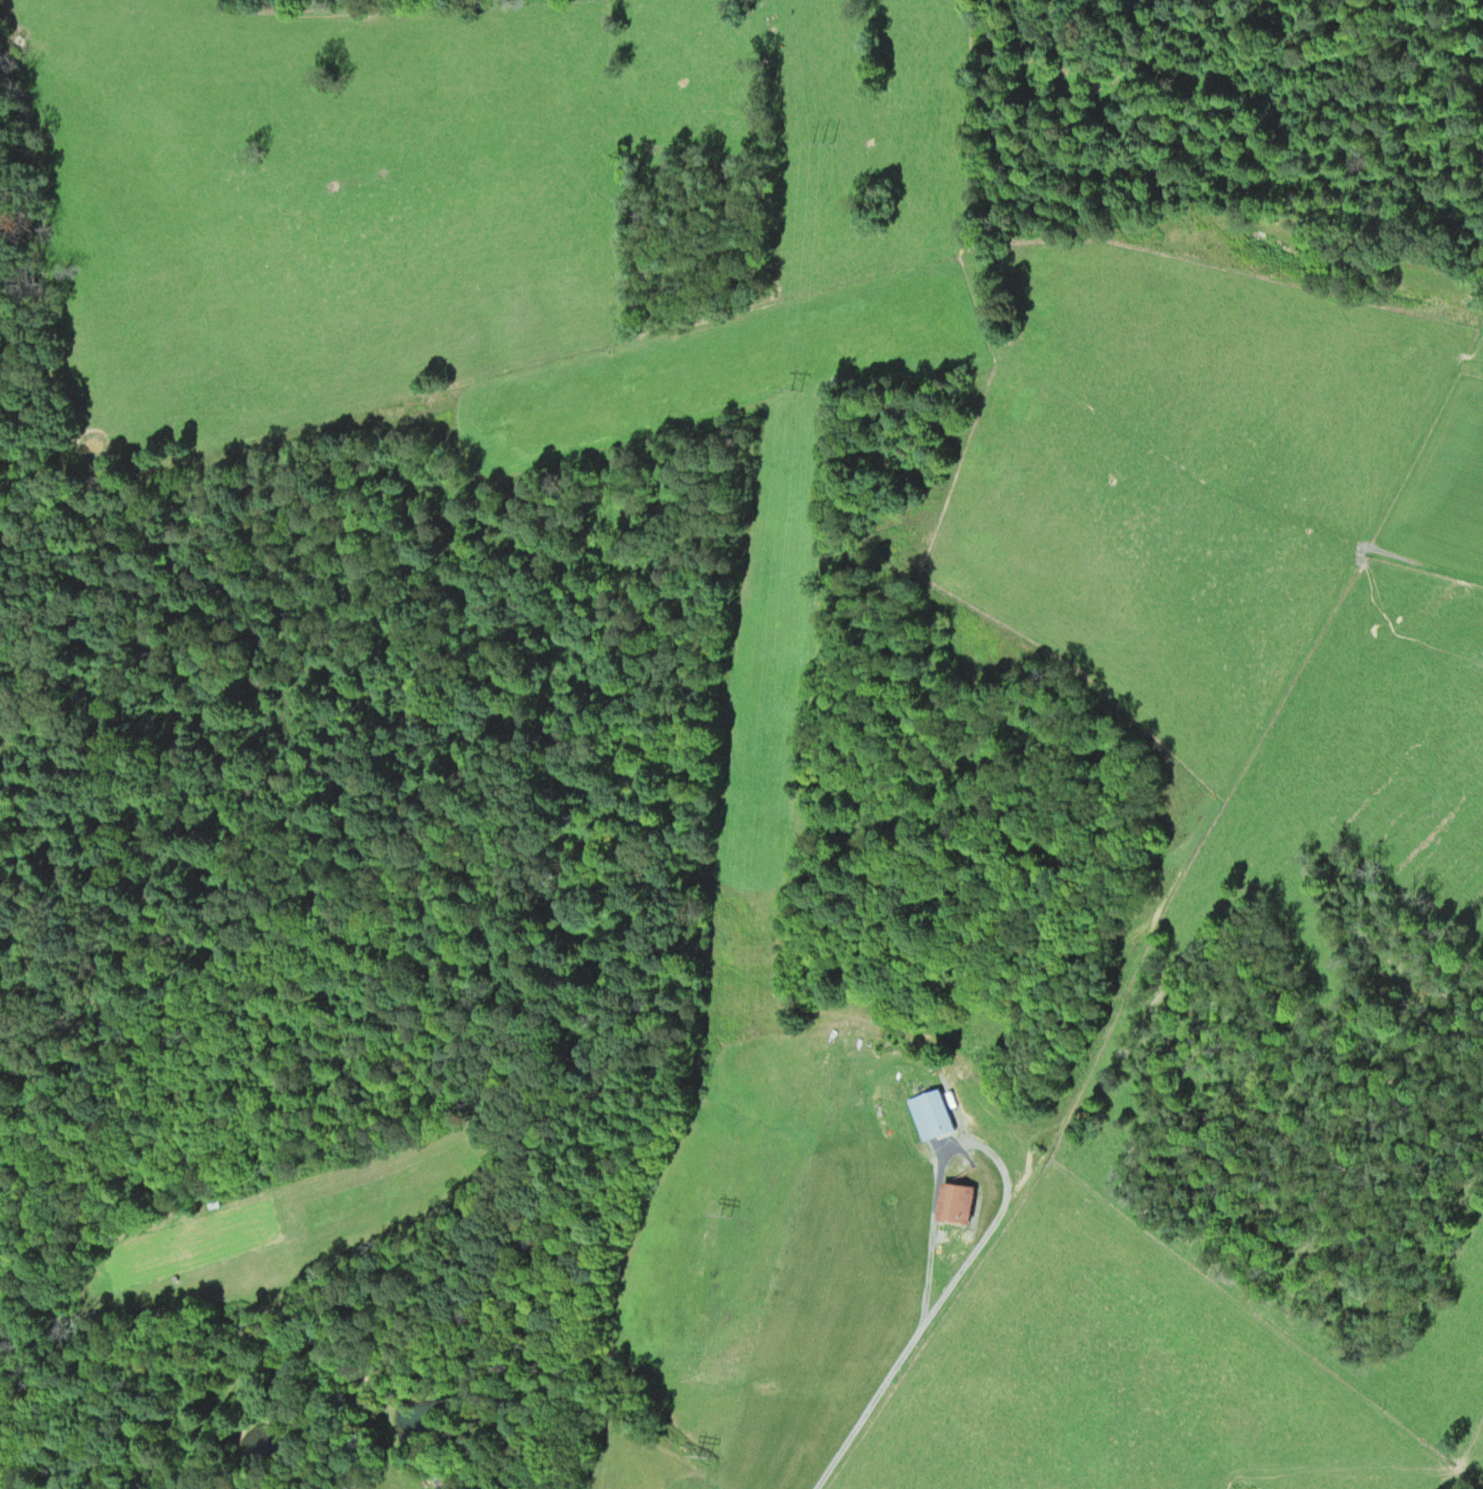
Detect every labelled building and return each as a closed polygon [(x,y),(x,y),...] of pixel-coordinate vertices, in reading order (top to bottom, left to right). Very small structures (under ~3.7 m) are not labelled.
[(911,1100),(924,1142),(956,1132),(943,1090),(911,1100)] [(975,1185),(944,1182),(941,1220),(971,1223),(975,1185)]
